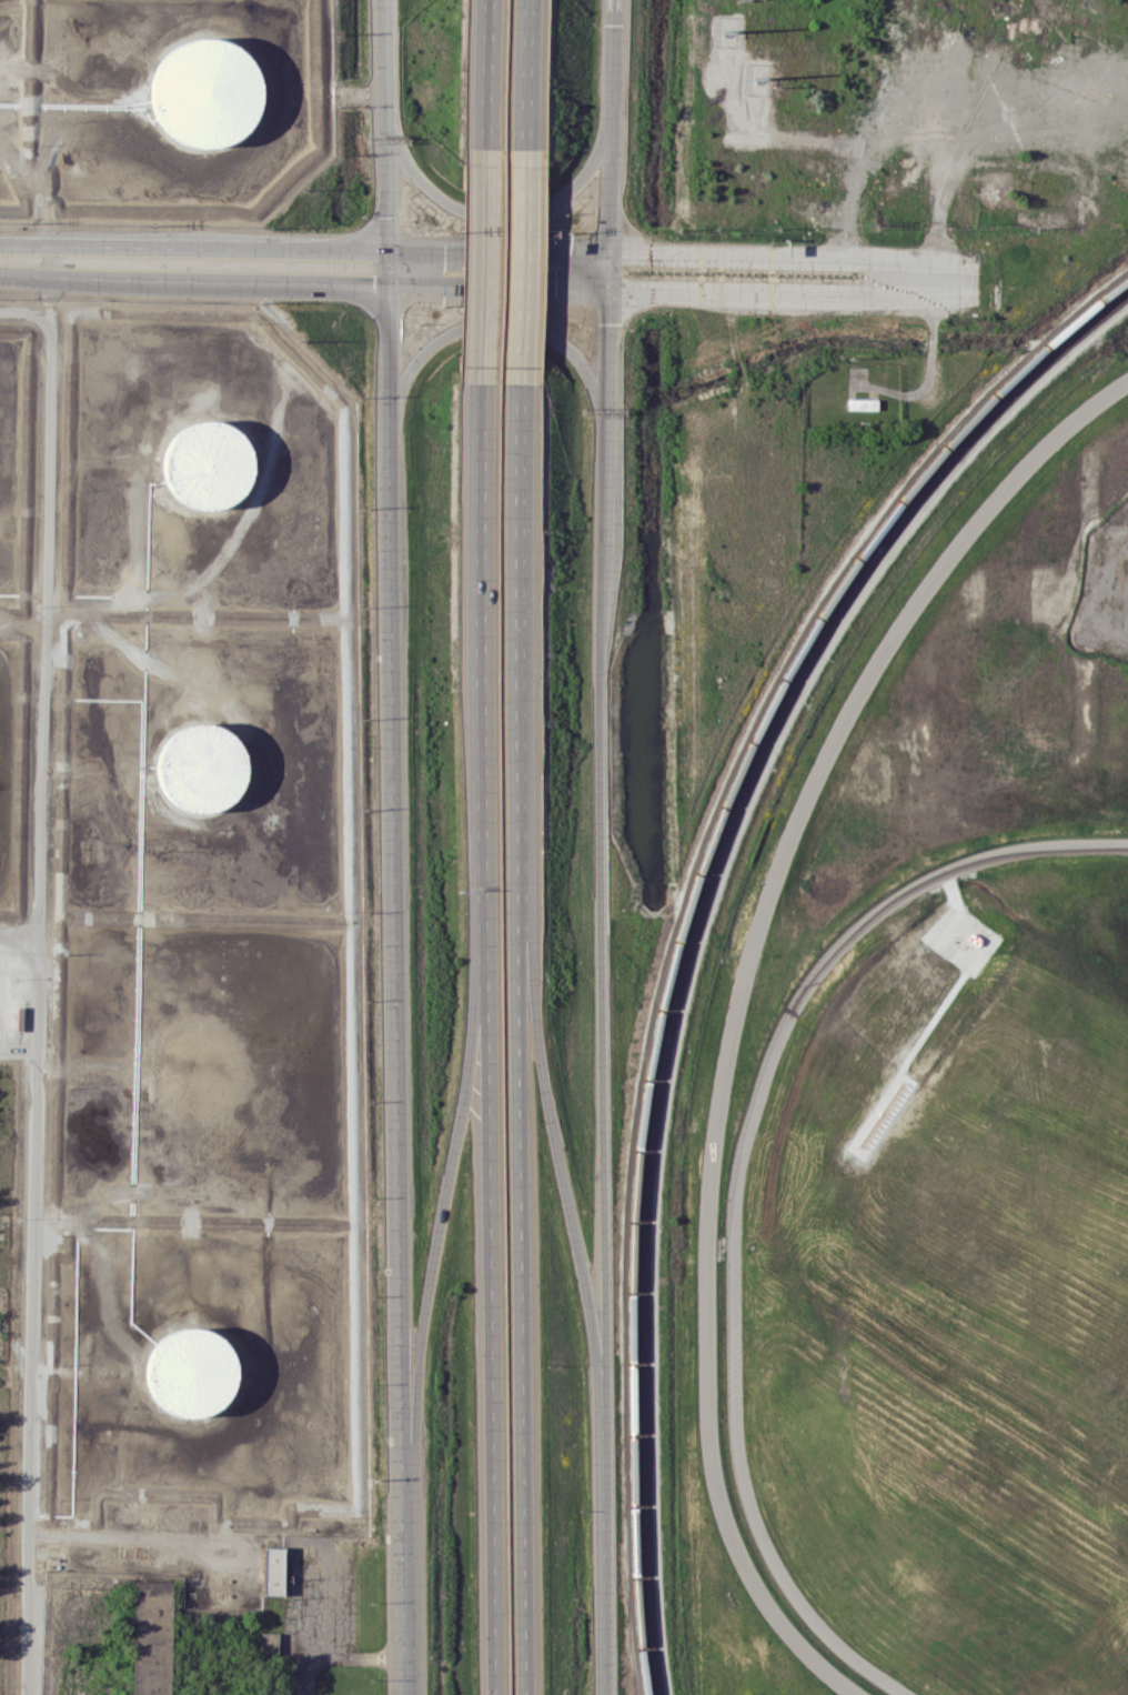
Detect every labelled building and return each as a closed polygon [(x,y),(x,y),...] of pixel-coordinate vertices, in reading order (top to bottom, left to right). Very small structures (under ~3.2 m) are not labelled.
[(160,110),(157,92),(160,76),(168,61),(180,50),(194,43),(211,41),(228,44),(242,53),(252,66),(259,81),(260,98),(255,114),(245,129),(231,139),(214,144),(197,143),(181,137),(168,124),(160,110)] [(877,410),(847,409),(848,398),(877,399),(877,410)] [(167,480),(163,465),(167,451),(173,439),(183,429),(197,423),(211,421),(224,424),(238,431),(246,442),(252,455),(253,470),(249,484),(241,497),(229,507),(214,510),(199,510),(184,504),(173,493),(167,480)] [(162,788),(160,772),(162,758),(170,745),(180,735),(193,730),(208,729),(221,731),(233,739),(243,750),(249,762),(250,776),(245,792),(236,804),(224,813),(210,818),(195,816),(181,811),(170,801),(162,788)] [(148,1386),(145,1372),(149,1357),(155,1344),(165,1335),(179,1328),(193,1327),(207,1331),(219,1337),(229,1348),(234,1362),(235,1376),(231,1391),(223,1403),(210,1412),(195,1416),(181,1416),(167,1410),(155,1400),(148,1386)] [(283,1595),(284,1547),(263,1547),(262,1594),(283,1595)]
